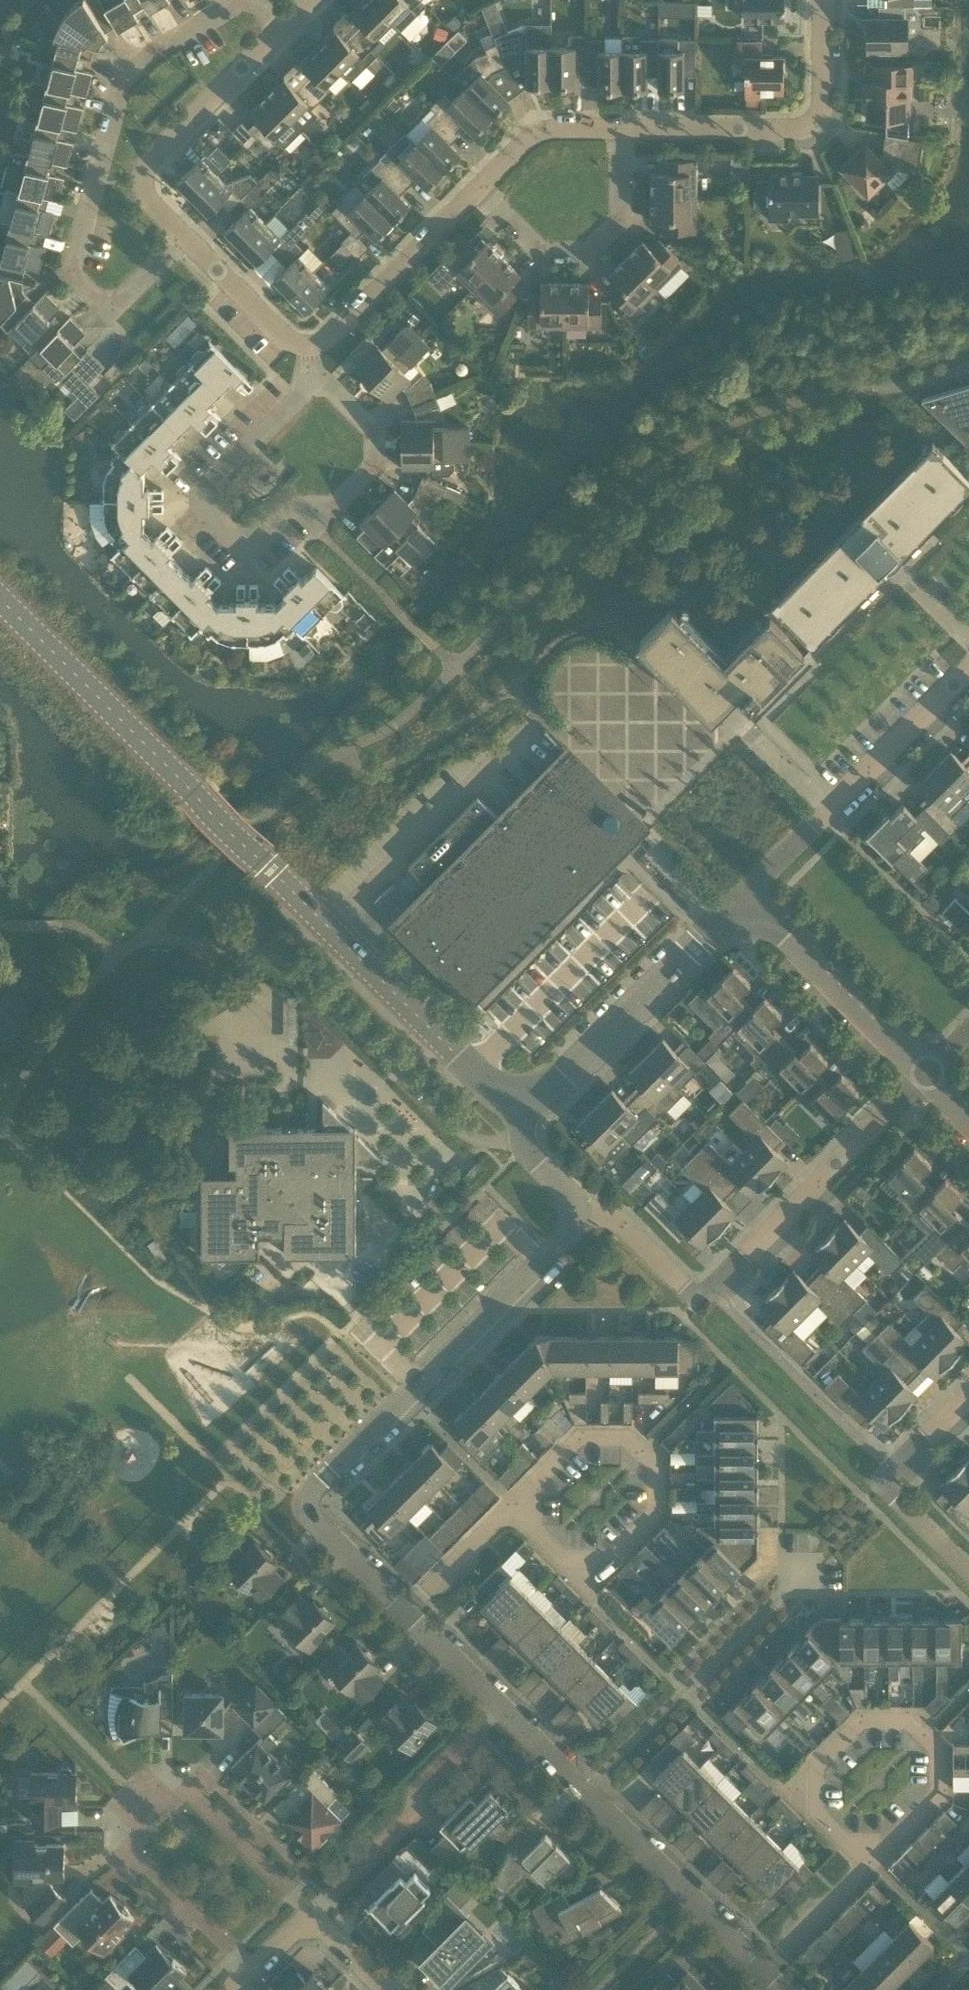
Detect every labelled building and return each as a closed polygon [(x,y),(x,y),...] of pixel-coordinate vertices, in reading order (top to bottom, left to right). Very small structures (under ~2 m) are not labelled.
[(108,46),(108,45),(103,41),(107,38),(108,37),(103,30),(114,24),(118,31),(119,30),(100,0),(81,0),(77,3),(71,8),(66,14),(61,10),(61,11),(108,46)] [(150,12),(143,0),(100,0),(119,30),(131,23),(132,24),(133,23),(132,23),(139,18),(134,10),(144,4),(149,12),(150,12)] [(150,12),(162,5),(163,5),(164,5),(163,4),(170,0),(143,0),(150,12)] [(354,33),(371,50),(380,41),(376,36),(392,20),(371,0),(364,0),(351,13),(362,25),(354,33)] [(392,20),(408,4),(412,9),(421,0),(371,0),(392,20)] [(657,0),(657,14),(691,15),(692,1),(657,0)] [(784,20),(784,0),(729,0),(730,6),(751,6),(751,20),(784,20)] [(905,19),(905,6),(886,6),(879,6),(879,19),(868,19),(868,50),(907,50),(907,19),(905,19)] [(108,46),(61,11),(60,11),(65,15),(61,21),(57,28),(55,35),(44,30),(38,45),(42,46),(91,59),(92,59),(88,58),(91,47),(99,48),(100,47),(102,42),(108,46)] [(548,87),(551,87),(551,47),(551,24),(524,24),(494,37),(507,67),(517,63),(522,73),(527,73),(527,74),(527,87),(540,87),(540,89),(548,89),(548,87)] [(317,46),(342,70),(351,80),(377,55),(371,50),(354,33),(346,41),(334,29),(317,46)] [(453,79),(464,90),(492,117),(494,116),(496,117),(502,111),(500,109),(509,100),(487,79),(495,72),(507,67),(494,37),(492,32),(480,37),(485,48),(487,53),(474,58),(453,79)] [(575,67),(587,67),(587,40),(587,36),(569,36),(569,47),(551,47),(551,87),(554,87),(554,89),(562,89),(562,87),(575,87),(575,67)] [(623,36),(623,37),(623,91),(626,91),(626,93),(634,93),(634,91),(647,91),(647,71),(659,71),(659,40),(641,39),(641,36),(623,36)] [(605,40),(587,40),(587,67),(587,71),(599,71),(599,91),(612,91),(612,93),(620,93),(620,91),(623,91),(623,37),(605,37),(605,40)] [(659,38),(659,40),(659,71),(659,91),(662,91),(662,93),(671,93),(671,91),(684,91),(684,71),(696,71),(695,40),(678,40),(678,38),(659,38)] [(745,64),(745,96),(763,96),(763,92),(784,92),(784,57),(762,57),(762,42),(737,42),(737,64),(745,64)] [(47,85),(87,95),(93,73),(77,69),(80,57),(91,60),(91,59),(42,46),(39,60),(54,64),(48,85),(47,84),(47,85)] [(312,75),(304,83),(321,100),(330,91),(326,86),(342,70),(317,46),(300,63),(312,75)] [(441,65),(446,60),(437,52),(432,56),(441,65)] [(886,134),(908,138),(908,119),(909,119),(909,84),(912,84),(912,66),(874,66),(874,83),(868,83),(868,119),(886,119),(886,134)] [(937,66),(924,66),(924,79),(937,79),(937,66)] [(284,79),(267,96),(292,120),(308,104),(312,109),(321,100),(304,83),(296,91),(284,79)] [(87,95),(47,85),(33,81),(29,95),(44,99),(39,119),(38,119),(38,120),(77,130),(83,108),(68,103),(71,92),(87,96),(87,95)] [(430,107),(437,113),(456,132),(453,129),(461,120),(475,134),(484,125),(486,127),(492,121),(490,119),(492,117),(464,90),(452,102),(443,94),(430,107)] [(292,120),(267,96),(250,113),(272,135),(264,143),(270,150),(280,141),(275,137),(292,120)] [(416,143),(444,171),(446,169),(448,171),(454,165),(452,163),(461,154),(447,140),(456,132),(437,113),(428,122),(433,127),(416,143)] [(28,155),(68,165),(74,143),(59,138),(62,127),(77,131),(77,130),(38,120),(34,133),(35,133),(29,154),(28,154),(28,155)] [(248,148),(258,138),(249,128),(248,129),(242,122),(232,132),(248,148)] [(407,134),(381,159),(405,183),(413,174),(427,188),(436,179),(438,181),(444,175),(442,173),(444,171),(416,143),(407,134)] [(923,141),(912,139),(908,138),(886,134),(885,134),(882,154),(879,157),(866,144),(840,169),(868,198),(886,180),(893,187),(896,187),(906,177),(908,171),(918,172),(923,141)] [(19,190),(59,200),(65,178),(49,173),(52,162),(68,166),(68,165),(28,155),(11,150),(1,185),(19,190)] [(206,153),(201,158),(177,182),(184,188),(183,192),(191,200),(217,174),(222,169),(206,153)] [(731,157),(731,172),(744,172),(744,157),(731,157)] [(373,187),(365,195),(394,222),(395,220),(397,222),(403,216),(402,214),(410,205),(396,191),(405,183),(381,159),(363,176),(373,187)] [(652,172),(652,196),(696,196),(696,160),(666,160),(666,172),(652,172)] [(229,211),(247,193),(257,182),(250,175),(227,184),(217,174),(191,200),(198,208),(203,207),(209,213),(220,202),(229,211)] [(818,214),(818,180),(818,174),(770,174),(770,180),(757,180),(757,191),(754,191),(754,207),(770,207),(770,220),(787,220),(787,214),(818,214)] [(59,200),(19,190),(15,203),(17,203),(11,224),(10,224),(10,225),(49,235),(55,212),(40,208),(43,197),(58,201),(59,200)] [(231,241),(239,249),(266,223),(250,207),(256,202),(247,193),(229,211),(237,219),(226,230),(232,237),(231,241)] [(394,222),(365,195),(353,207),(345,198),(332,212),(352,231),(354,234),(362,225),(376,239),(385,230),(387,232),(393,226),(392,224),(394,222)] [(315,196),(313,198),(305,206),(303,209),(306,212),(314,220),(326,208),(315,196)] [(666,220),(666,233),(696,233),(696,196),(652,196),(652,220),(666,220)] [(275,213),(266,223),(239,249),(247,257),(251,256),(258,262),(269,251),(277,259),(295,242),(300,237),(291,227),(290,229),(275,213)] [(40,270),(46,247),(31,243),(34,232),(49,236),(49,235),(10,225),(6,238),(7,238),(2,259),(0,259),(40,270)] [(368,248),(354,234),(352,231),(341,242),(358,258),(368,248)] [(427,276),(440,289),(456,273),(472,289),(503,258),(486,241),(476,251),(467,242),(447,263),(444,260),(427,276)] [(626,258),(657,289),(683,263),(662,242),(653,251),(643,241),(626,258)] [(314,271),(324,261),(309,247),(305,251),(295,242),(277,259),(286,268),(275,279),(281,286),(280,290),(288,297),(314,271)] [(842,245),(838,250),(839,258),(853,256),(852,244),(842,245)] [(498,315),(519,294),(510,285),(520,275),(503,258),(472,289),(498,315)] [(646,309),(642,305),(657,289),(626,258),(609,275),(620,285),(611,294),(626,309),(623,312),(633,323),(646,309)] [(36,283),(36,282),(24,286),(23,280),(24,279),(22,279),(25,267),(40,271),(40,270),(0,259),(0,293),(36,283)] [(314,271),(288,297),(296,305),(300,304),(306,311),(330,287),(314,271)] [(0,293),(0,322),(8,330),(46,292),(45,292),(35,302),(26,294),(27,293),(24,287),(37,284),(36,283),(0,293)] [(541,297),(528,298),(528,327),(565,327),(565,283),(541,283),(541,297)] [(565,283),(565,327),(601,327),(601,298),(589,298),(589,283),(565,283)] [(42,345),(70,317),(70,316),(59,328),(50,319),(62,308),(46,292),(8,330),(23,345),(32,336),(42,346),(43,345),(42,345)] [(70,367),(84,353),(75,344),(86,332),(70,317),(42,345),(43,345),(57,360),(56,361),(66,371),(70,367)] [(368,386),(419,335),(407,324),(382,349),(368,335),(350,354),(358,362),(354,367),(364,377),(361,379),(368,386)] [(177,327),(167,336),(177,346),(186,337),(177,327)] [(419,335),(368,386),(375,393),(377,391),(388,400),(401,387),(407,392),(416,415),(440,405),(435,394),(430,382),(413,364),(430,347),(419,335)] [(254,386),(212,344),(204,352),(198,350),(192,356),(194,362),(191,364),(220,393),(232,381),(246,394),(254,386)] [(105,369),(104,367),(87,350),(84,353),(70,367),(88,385),(100,373),(105,369)] [(123,370),(115,362),(105,372),(113,381),(123,370)] [(179,377),(172,384),(214,426),(221,419),(208,405),(220,393),(191,364),(189,367),(183,365),(178,371),(179,377)] [(154,402),(152,404),(181,432),(193,420),(206,434),(214,426),(172,384),(164,391),(159,390),(153,396),(154,402)] [(922,399),(968,447),(968,385),(922,399)] [(168,445),(181,432),(152,404),(149,406),(144,405),(138,411),(139,416),(132,424),(174,466),(182,458),(168,445)] [(399,434),(399,444),(470,444),(470,427),(434,428),(434,420),(401,420),(402,434),(399,434)] [(112,444),(120,452),(120,451),(141,472),(142,471),(153,460),(167,473),(174,466),(132,424),(125,431),(119,429),(113,435),(115,441),(112,444)] [(470,460),(470,444),(399,444),(399,454),(402,454),(402,468),(434,468),(434,474),(449,474),(454,468),(454,460),(470,460)] [(968,491),(968,478),(938,446),(775,608),(814,645),(891,568),(893,571),(900,564),(898,561),(968,491)] [(104,500),(163,500),(163,489),(144,489),(144,472),(142,471),(141,472),(120,451),(120,452),(111,461),(114,463),(111,467),(108,470),(104,483),(104,500)] [(423,476),(418,487),(442,497),(447,485),(423,476)] [(438,508),(442,497),(418,487),(414,498),(438,508)] [(375,504),(426,555),(437,543),(412,518),(418,513),(395,490),(385,500),(382,497),(375,504)] [(104,516),(110,531),(111,533),(114,536),(111,539),(120,547),(120,548),(141,527),(143,529),(144,527),(144,511),(164,510),(163,500),(104,500),(104,516)] [(426,555),(375,504),(368,511),(370,514),(361,524),(365,528),(357,537),(387,567),(387,566),(387,565),(400,552),(414,566),(426,555)] [(120,548),(120,547),(112,555),(115,558),(114,564),(119,570),(125,568),(132,576),(174,534),(167,526),(153,540),(143,529),(141,527),(120,548)] [(150,593),(152,595),(181,567),(168,555),(182,541),(174,534),(132,576),(139,583),(138,589),(144,594),(150,593)] [(164,608),(171,615),(214,573),(206,566),(193,579),(181,567),(152,595),(154,598),(153,603),(158,609),(164,608)] [(289,566),(282,573),(324,615),(331,608),(337,610),(343,604),(341,598),(344,596),(347,600),(348,599),(316,567),(303,580),(289,566)] [(221,581),(214,573),(171,615),(178,622),(177,628),(183,633),(189,632),(191,635),(199,626),(219,605),(208,594),(221,581)] [(317,622),(324,615),(282,573),(274,581),(288,594),(277,605),(297,626),(296,626),(304,635),(307,632),(313,633),(318,628),(317,622)] [(231,642),(248,642),(248,584),(237,584),(237,604),(220,604),(219,605),(199,626),(208,635),(211,632),(214,635),(218,638),(231,642)] [(287,635),(296,626),(297,626),(277,605),(275,604),(258,604),(258,584),(248,584),(248,642),(265,642),(278,638),(282,635),(285,632),(287,635)] [(806,654),(805,653),(765,614),(722,657),(672,608),(636,644),(712,720),(740,693),(751,704),(752,703),(756,707),(765,698),(763,696),(806,654)] [(619,807),(613,805),(614,800),(585,772),(587,770),(562,745),(561,747),(567,753),(500,819),(478,797),(408,866),(431,889),(397,923),(438,964),(440,963),(452,975),(482,975),(497,960),(499,961),(606,853),(605,852),(619,837),(617,832),(622,829),(625,823),(626,817),(624,811),(619,807)] [(935,767),(968,800),(968,798),(968,763),(966,766),(951,750),(935,767)] [(952,815),(968,800),(935,767),(918,784),(933,799),(924,808),(950,834),(951,834),(951,833),(957,839),(966,830),(952,815)] [(940,843),(950,834),(924,808),(915,817),(903,804),(892,815),(889,813),(868,834),(867,833),(866,834),(873,841),(872,843),(885,853),(914,882),(928,868),(909,849),(924,834),(920,831),(924,827),(940,843)] [(662,836),(652,826),(643,835),(653,845),(662,836)] [(957,900),(955,898),(943,911),(968,937),(968,911),(965,907),(968,902),(968,897),(964,893),(957,900)] [(709,1035),(718,1044),(718,1045),(732,1031),(752,1011),(743,1001),(744,1000),(740,995),(751,984),(733,967),(707,994),(701,988),(689,1001),(716,1028),(709,1035)] [(765,998),(752,1011),(732,1031),(756,1055),(751,1060),(758,1068),(763,1063),(784,1042),(774,1033),(775,1031),(771,1026),(782,1016),(765,998)] [(663,1038),(647,1055),(672,1080),(688,1065),(695,1072),(705,1062),(688,1044),(678,1053),(663,1038)] [(787,1073),(801,1088),(815,1074),(828,1061),(811,1044),(800,1055),(795,1051),(794,1052),(784,1042),(763,1063),(781,1080),(787,1073)] [(684,1092),(672,1080),(647,1055),(630,1072),(645,1087),(636,1096),(658,1117),(659,1117),(657,1115),(666,1106),(667,1108),(684,1092)] [(815,1074),(801,1088),(795,1094),(812,1111),(818,1105),(833,1119),(859,1093),(842,1075),(831,1086),(826,1082),(825,1083),(815,1074)] [(745,1084),(736,1092),(746,1102),(754,1093),(745,1084)] [(612,1089),(596,1106),(633,1143),(658,1117),(636,1096),(627,1104),(612,1089)] [(743,1151),(771,1179),(788,1162),(774,1148),(783,1139),(743,1100),(730,1114),(755,1139),(743,1151)] [(230,1128),(230,1147),(230,1165),(236,1165),(236,1174),(202,1173),(202,1255),(260,1255),(260,1234),(285,1234),(285,1254),(356,1254),(356,1178),(372,1177),(372,1176),(360,1176),(360,1170),(356,1170),(356,1169),(348,1169),(348,1161),(356,1161),(383,1161),(323,1101),(323,1136),(315,1136),(315,1128),(314,1128),(314,1124),(308,1124),(308,1112),(306,1111),(306,1128),(230,1128)] [(633,1143),(596,1106),(579,1122),(594,1138),(585,1147),(603,1165),(612,1155),(616,1160),(633,1143)] [(777,1132),(783,1125),(776,1118),(770,1124),(777,1132)] [(693,1134),(684,1143),(695,1154),(704,1145),(693,1134)] [(708,1141),(704,1145),(695,1154),(731,1191),(740,1182),(754,1197),(771,1179),(743,1151),(733,1142),(721,1154),(708,1141)] [(704,1190),(692,1202),(720,1230),(737,1213),(723,1199),(731,1191),(695,1154),(684,1143),(672,1155),(683,1166),(681,1167),(704,1190)] [(896,1195),(913,1212),(920,1206),(934,1192),(933,1192),(924,1183),(925,1181),(921,1176),(932,1165),(914,1148),(888,1175),(903,1189),(896,1195)] [(479,1160),(463,1176),(470,1183),(486,1167),(479,1160)] [(946,1179),(933,1192),(934,1192),(920,1206),(934,1220),(927,1227),(945,1244),(965,1223),(955,1214),(956,1212),(952,1208),(963,1197),(946,1179)] [(680,1214),(670,1205),(657,1191),(643,1205),(680,1242),(689,1233),(703,1247),(720,1230),(692,1202),(680,1214)] [(828,1236),(856,1264),(868,1252),(891,1275),(904,1261),(868,1224),(859,1233),(845,1219),(828,1236)] [(968,1255),(968,1228),(965,1223),(945,1244),(936,1252),(953,1269),(968,1254),(968,1255)] [(825,1268),(816,1276),(853,1312),(866,1299),(844,1276),(856,1264),(828,1236),(811,1253),(825,1268)] [(840,1326),(853,1312),(816,1276),(808,1284),(794,1270),(777,1287),(805,1315),(817,1303),(840,1326)] [(924,1332),(952,1360),(968,1343),(955,1329),(964,1320),(927,1284),(913,1297),(936,1320),(924,1332)] [(801,1365),(815,1350),(793,1328),(805,1315),(777,1287),(760,1304),(774,1318),(764,1328),(801,1365)] [(867,1300),(854,1313),(864,1323),(877,1310),(867,1300)] [(951,1367),(948,1364),(952,1360),(924,1332),(912,1344),(889,1322),(876,1335),(913,1372),(921,1364),(938,1380),(951,1367)] [(864,1324),(856,1332),(868,1343),(876,1335),(864,1324)] [(545,1377),(552,1370),(537,1335),(528,1344),(529,1345),(521,1353),(545,1377)] [(551,1335),(537,1335),(552,1370),(561,1370),(561,1336),(551,1336),(551,1335)] [(885,1371),(873,1383),(901,1411),(918,1394),(904,1380),(913,1372),(876,1335),(868,1343),(862,1348),(885,1371)] [(561,1370),(585,1370),(585,1336),(561,1336),(561,1370)] [(608,1336),(585,1336),(585,1370),(608,1370),(608,1336)] [(608,1370),(632,1370),(632,1336),(608,1336),(608,1370)] [(655,1336),(632,1336),(632,1370),(655,1370),(655,1336)] [(678,1336),(655,1336),(655,1370),(677,1370),(677,1372),(694,1372),(694,1340),(678,1340),(678,1336)] [(521,1353),(503,1371),(528,1395),(545,1377),(521,1353)] [(528,1395),(503,1371),(487,1387),(511,1411),(528,1395)] [(901,1411),(873,1383),(861,1395),(838,1373),(824,1386),(861,1423),(870,1414),(884,1429),(901,1411)] [(696,1438),(697,1439),(715,1439),(758,1439),(758,1438),(754,1438),(754,1432),(758,1432),(758,1414),(751,1414),(751,1404),(752,1403),(731,1382),(706,1405),(707,1406),(715,1414),(715,1429),(697,1429),(697,1438),(696,1438)] [(511,1411),(487,1387),(471,1403),(495,1427),(496,1427),(511,1411)] [(587,1392),(569,1392),(569,1402),(586,1402),(587,1392)] [(655,1392),(638,1392),(638,1402),(655,1402),(655,1392)] [(655,1392),(655,1402),(663,1402),(667,1406),(674,1399),(667,1392),(655,1392)] [(555,1398),(543,1410),(550,1417),(562,1405),(555,1398)] [(601,1401),(601,1422),(609,1422),(609,1401),(601,1401)] [(624,1422),(631,1422),(632,1422),(632,1401),(624,1401),(624,1422)] [(467,1432),(460,1439),(481,1460),(505,1436),(496,1427),(495,1427),(471,1403),(455,1419),(467,1432)] [(548,1448),(554,1442),(539,1426),(533,1432),(548,1448)] [(758,1439),(715,1439),(715,1453),(697,1453),(697,1462),(697,1463),(715,1463),(758,1463),(758,1462),(754,1462),(754,1456),(758,1456),(758,1439)] [(439,1483),(463,1459),(448,1443),(440,1450),(432,1442),(415,1459),(439,1483)] [(532,1464),(538,1458),(523,1443),(517,1449),(532,1464)] [(958,1468),(968,1479),(968,1451),(959,1461),(962,1464),(958,1468)] [(439,1483),(415,1459),(399,1475),(423,1499),(439,1483)] [(697,1487),(715,1487),(758,1487),(758,1486),(754,1486),(754,1480),(758,1480),(758,1463),(715,1463),(715,1477),(697,1477),(697,1486),(697,1487)] [(508,1488),(516,1480),(522,1474),(512,1464),(498,1478),(508,1488)] [(958,1468),(941,1485),(955,1499),(945,1509),(968,1533),(968,1479),(958,1468)] [(383,1491),(407,1515),(423,1499),(399,1475),(383,1491)] [(471,1494),(487,1510),(493,1504),(501,1496),(485,1481),(471,1494)] [(697,1511),(715,1511),(758,1511),(758,1510),(754,1510),(754,1504),(758,1504),(758,1487),(715,1487),(715,1501),(697,1501),(697,1510),(697,1511)] [(367,1507),(372,1513),(391,1532),(407,1515),(383,1491),(367,1507)] [(470,1526),(476,1520),(461,1504),(455,1510),(470,1526)] [(697,1531),(758,1556),(758,1533),(754,1533),(754,1528),(758,1528),(758,1511),(715,1511),(715,1525),(697,1525),(697,1531)] [(439,1527),(454,1542),(460,1536),(445,1521),(439,1527)] [(683,1545),(663,1526),(653,1536),(672,1556),(675,1552),(683,1545)] [(696,1558),(726,1588),(738,1575),(736,1573),(740,1569),(742,1571),(758,1556),(697,1531),(693,1534),(706,1547),(696,1558)] [(404,1555),(422,1574),(444,1552),(425,1534),(404,1555)] [(524,1541),(516,1549),(525,1559),(534,1550),(524,1541)] [(283,1577),(273,1568),(277,1563),(271,1557),(271,1553),(266,1549),(263,1548),(256,1542),(245,1553),(239,1546),(235,1546),(228,1554),(228,1558),(232,1562),(227,1567),(250,1591),(251,1590),(261,1599),(283,1577)] [(678,1576),(708,1606),(720,1593),(718,1591),(722,1586),(725,1589),(726,1588),(696,1558),(695,1558),(683,1545),(675,1552),(689,1565),(678,1576)] [(503,1562),(478,1587),(489,1598),(483,1604),(482,1603),(481,1604),(499,1622),(527,1594),(511,1577),(515,1573),(503,1562)] [(664,1564),(658,1570),(671,1583),(660,1594),(690,1624),(703,1611),(700,1609),(705,1604),(707,1607),(708,1606),(678,1576),(664,1563),(664,1564)] [(553,1580),(563,1591),(569,1585),(558,1575),(553,1580)] [(690,1624),(660,1594),(647,1581),(646,1581),(646,1582),(640,1588),(653,1601),(641,1612),(671,1642),(685,1629),(682,1627),(687,1622),(689,1624),(690,1624)] [(580,1596),(569,1585),(563,1591),(574,1602),(580,1596)] [(320,1606),(319,1605),(314,1600),(309,1604),(299,1594),(278,1616),(287,1626),(286,1627),(310,1651),(323,1638),(320,1636),(335,1621),(328,1614),(328,1611),(324,1606),(320,1606)] [(499,1622),(515,1638),(515,1639),(544,1610),(527,1594),(499,1622)] [(602,1618),(591,1608),(585,1613),(596,1624),(602,1618)] [(544,1610),(515,1639),(532,1655),(561,1627),(544,1610)] [(842,1617),(820,1618),(845,1679),(851,1679),(851,1660),(865,1660),(865,1617),(848,1617),(848,1621),(842,1621),(842,1617)] [(875,1660),(889,1660),(889,1617),(872,1617),(872,1621),(866,1621),(866,1617),(865,1617),(865,1660),(865,1679),(866,1679),(875,1679),(875,1660)] [(889,1617),(889,1660),(889,1679),(890,1679),(899,1679),(899,1660),(913,1660),(913,1617),(896,1617),(896,1621),(890,1621),(890,1617),(889,1617)] [(913,1617),(913,1660),(913,1679),(914,1679),(914,1678),(923,1678),(923,1660),(937,1660),(937,1617),(920,1617),(920,1621),(914,1621),(914,1617),(913,1617)] [(946,1693),(946,1678),(947,1678),(947,1660),(962,1660),(962,1617),(944,1617),(944,1621),(938,1621),(938,1617),(937,1617),(937,1660),(937,1694),(925,1706),(934,1715),(951,1698),(946,1693)] [(613,1629),(602,1618),(596,1624),(607,1635),(613,1629)] [(842,1682),(845,1679),(820,1618),(804,1633),(807,1636),(803,1640),(800,1637),(788,1650),(818,1680),(829,1669),(842,1682)] [(548,1672),(577,1643),(561,1627),(532,1655),(548,1672)] [(498,1667),(514,1652),(498,1636),(482,1651),(498,1667)] [(619,1646),(629,1657),(635,1651),(624,1641),(619,1646)] [(565,1688),(593,1660),(577,1643),(548,1672),(565,1688)] [(384,1679),(375,1670),(379,1665),(373,1660),(372,1658),(372,1655),(368,1650),(364,1650),(358,1644),(348,1654),(339,1644),(322,1662),(352,1692),(353,1692),(363,1701),(384,1679)] [(831,1693),(818,1680),(788,1650),(787,1651),(790,1653),(785,1658),(783,1655),(770,1668),(800,1698),(811,1687),(824,1700),(830,1694),(831,1693)] [(646,1662),(635,1651),(629,1657),(640,1668),(646,1662)] [(581,1705),(610,1676),(593,1660),(565,1688),(581,1705)] [(765,1673),(752,1686),(782,1716),(793,1705),(806,1718),(812,1712),(813,1712),(813,1711),(800,1698),(770,1668),(769,1669),(772,1671),(767,1676),(765,1673)] [(124,1741),(142,1732),(145,1731),(146,1729),(161,1729),(161,1716),(173,1716),(173,1670),(144,1682),(144,1699),(111,1690),(108,1706),(109,1722),(114,1738),(120,1735),(122,1738),(124,1741)] [(607,1713),(618,1724),(648,1694),(639,1685),(635,1685),(631,1690),(623,1682),(619,1686),(610,1676),(581,1705),(599,1723),(600,1722),(599,1721),(607,1713)] [(223,1726),(223,1725),(235,1723),(245,1716),(254,1725),(252,1727),(253,1727),(276,1704),(275,1704),(276,1703),(256,1684),(236,1704),(232,1701),(226,1707),(223,1705),(223,1694),(185,1694),(185,1732),(217,1732),(219,1728),(223,1726)] [(782,1716),(752,1686),(751,1686),(754,1689),(749,1693),(747,1691),(734,1704),(749,1720),(764,1734),(775,1723),(788,1736),(795,1730),(796,1729),(782,1716)] [(415,1701),(414,1703),(411,1706),(401,1696),(380,1718),(389,1728),(388,1729),(412,1752),(424,1740),(422,1738),(437,1723),(430,1716),(430,1713),(426,1708),(422,1708),(421,1707),(415,1701)] [(564,1735),(581,1719),(564,1701),(547,1716),(564,1735)] [(287,1715),(276,1704),(253,1727),(264,1738),(287,1715)] [(722,1716),(738,1731),(749,1720),(734,1704),(722,1716)] [(327,1732),(338,1743),(347,1734),(336,1723),(327,1732)] [(338,1743),(335,1746),(352,1763),(369,1746),(352,1729),(347,1734),(338,1743)] [(709,1736),(719,1747),(725,1741),(714,1731),(709,1736)] [(653,1777),(671,1794),(671,1795),(700,1766),(672,1738),(652,1758),(663,1769),(655,1777),(654,1776),(653,1777)] [(291,1773),(289,1771),(297,1763),(285,1752),(278,1760),(258,1740),(232,1767),(264,1799),(291,1773)] [(736,1752),(725,1741),(719,1747),(730,1758),(736,1752)] [(953,1752),(968,1752),(968,1744),(954,1744),(954,1745),(953,1745),(953,1752)] [(741,1769),(752,1780),(758,1774),(747,1764),(741,1769)] [(32,1822),(61,1822),(63,1822),(63,1808),(76,1808),(77,1772),(72,1772),(72,1768),(69,1766),(63,1766),(60,1768),(60,1772),(31,1772),(31,1801),(32,1801),(32,1822)] [(700,1766),(671,1795),(688,1811),(716,1783),(700,1766)] [(953,1766),(953,1775),(968,1775),(968,1766),(953,1766)] [(326,1834),(341,1818),(327,1805),(334,1798),(334,1789),(312,1768),(287,1794),(298,1804),(284,1818),(312,1847),(317,1843),(319,1845),(328,1836),(326,1834)] [(769,1785),(758,1774),(752,1780),(763,1791),(769,1785)] [(716,1783),(688,1811),(704,1828),(733,1799),(716,1783)] [(514,1843),(518,1834),(521,1830),(514,1826),(523,1809),(502,1788),(495,1794),(490,1789),(477,1802),(471,1795),(440,1827),(446,1833),(430,1849),(449,1868),(471,1845),(471,1846),(488,1829),(514,1843)] [(774,1802),(785,1813),(791,1807),(780,1797),(774,1802)] [(733,1799),(704,1828),(721,1844),(749,1816),(733,1799)] [(791,1807),(785,1813),(796,1824),(801,1818),(791,1807)] [(934,1821),(949,1837),(960,1827),(959,1826),(959,1825),(945,1810),(934,1821)] [(968,1830),(968,1815),(959,1825),(959,1826),(960,1827),(966,1833),(968,1830)] [(721,1844),(737,1860),(737,1861),(766,1832),(749,1816),(721,1844)] [(949,1837),(934,1821),(928,1827),(943,1843),(949,1837)] [(671,1839),(686,1857),(706,1841),(690,1823),(671,1839)] [(912,1844),(927,1859),(933,1853),(936,1855),(946,1845),(943,1843),(928,1827),(918,1837),(918,1838),(912,1844)] [(737,1861),(738,1861),(754,1877),(782,1849),(766,1832),(737,1861)] [(529,1864),(545,1881),(557,1870),(561,1874),(566,1875),(572,1872),(574,1867),(574,1861),(570,1857),(570,1856),(557,1842),(556,1843),(546,1833),(535,1844),(518,1834),(514,1843),(493,1882),(505,1888),(506,1887),(529,1864)] [(50,1877),(63,1877),(64,1877),(64,1844),(34,1844),(34,1840),(14,1840),(14,1881),(24,1881),(24,1899),(29,1905),(27,1907),(42,1922),(66,1899),(51,1883),(50,1884),(50,1877)] [(902,1853),(902,1854),(896,1860),(911,1875),(917,1869),(920,1871),(930,1861),(927,1859),(912,1844),(912,1843),(902,1853)] [(796,1891),(814,1873),(803,1862),(799,1866),(782,1849),(754,1877),(772,1895),(773,1894),(772,1893),(785,1880),(796,1891)] [(704,1873),(721,1890),(737,1875),(721,1857),(704,1873)] [(422,1896),(430,1887),(415,1871),(409,1877),(393,1860),(367,1885),(378,1896),(370,1904),(391,1926),(404,1914),(407,1917),(425,1898),(422,1896)] [(965,1864),(949,1880),(968,1900),(968,1868),(965,1864)] [(968,1909),(968,1900),(949,1880),(933,1896),(926,1889),(918,1897),(940,1920),(948,1912),(957,1921),(968,1909)] [(873,1883),(867,1889),(882,1904),(888,1898),(873,1883)] [(622,1911),(616,1904),(617,1903),(600,1887),(569,1904),(563,1892),(533,1909),(546,1934),(559,1927),(567,1941),(622,1911)] [(121,1930),(132,1919),(134,1917),(123,1906),(125,1904),(124,1903),(122,1905),(111,1894),(96,1909),(83,1896),(54,1925),(68,1938),(78,1928),(104,1954),(124,1933),(121,1930)] [(438,1907),(457,1926),(424,1959),(440,1974),(437,1977),(444,1984),(491,1937),(484,1931),(482,1933),(466,1917),(467,1917),(445,1895),(438,1907)] [(872,1915),(856,1899),(850,1905),(866,1920),(872,1915)] [(917,1912),(893,1936),(917,1960),(934,1944),(925,1935),(933,1928),(917,1912)] [(850,1937),(856,1931),(840,1915),(834,1921),(850,1937)] [(804,1951),(822,1969),(836,1955),(834,1952),(839,1947),(824,1931),(818,1937),(804,1951)] [(893,1936),(877,1952),(901,1976),(917,1960),(893,1936)] [(141,1987),(143,1989),(149,1983),(155,1989),(168,1989),(187,1971),(173,1957),(171,1959),(156,1944),(141,1959),(132,1950),(137,1945),(136,1944),(108,1972),(119,1983),(128,1974),(141,1987)] [(540,1959),(531,1949),(520,1955),(531,1967),(540,1959)] [(877,1952),(861,1969),(883,1989),(888,1989),(901,1976),(877,1952)] [(500,1966),(476,1979),(487,1989),(524,1989),(500,1966)] [(861,1969),(844,1985),(849,1989),(883,1989),(861,1969)] [(330,1989),(313,1972),(306,1979),(297,1970),(279,1988),(281,1989),(329,1989),(330,1989)] [(669,1974),(668,1973),(651,1989),(706,1989),(706,1988),(701,1984),(698,1984),(687,1973),(677,1982),(669,1974)]
